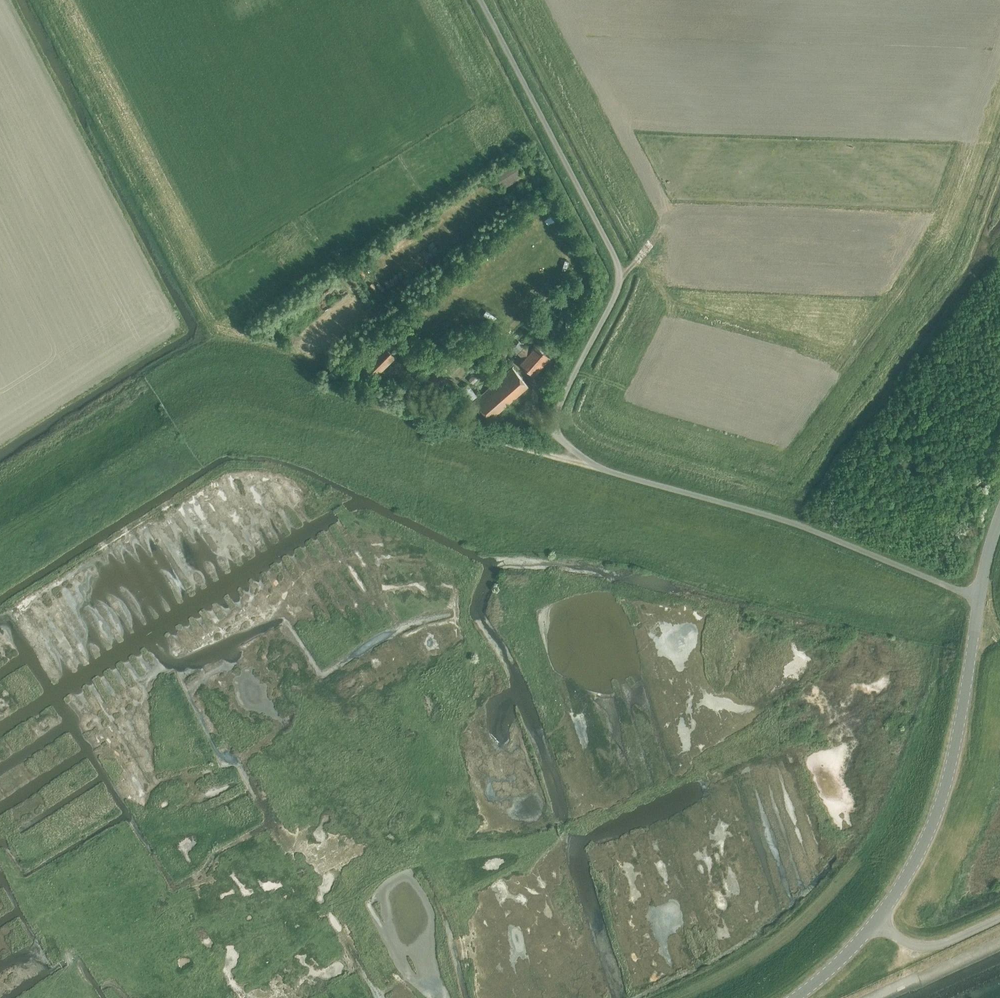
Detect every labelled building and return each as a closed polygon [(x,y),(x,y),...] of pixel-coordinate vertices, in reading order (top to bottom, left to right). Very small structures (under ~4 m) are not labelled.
[(494,174),(504,189),(523,175),(514,161),(494,174)] [(551,345),(560,351),(565,344),(556,338),(551,345)] [(535,345),(530,351),(519,340),(512,348),(524,358),(520,362),(534,374),(549,357),(535,345)] [(359,372),(369,382),(395,356),(384,346),(359,372)] [(344,372),(350,378),(365,364),(359,358),(344,372)] [(466,407),(482,426),(528,385),(512,367),(466,407)]
